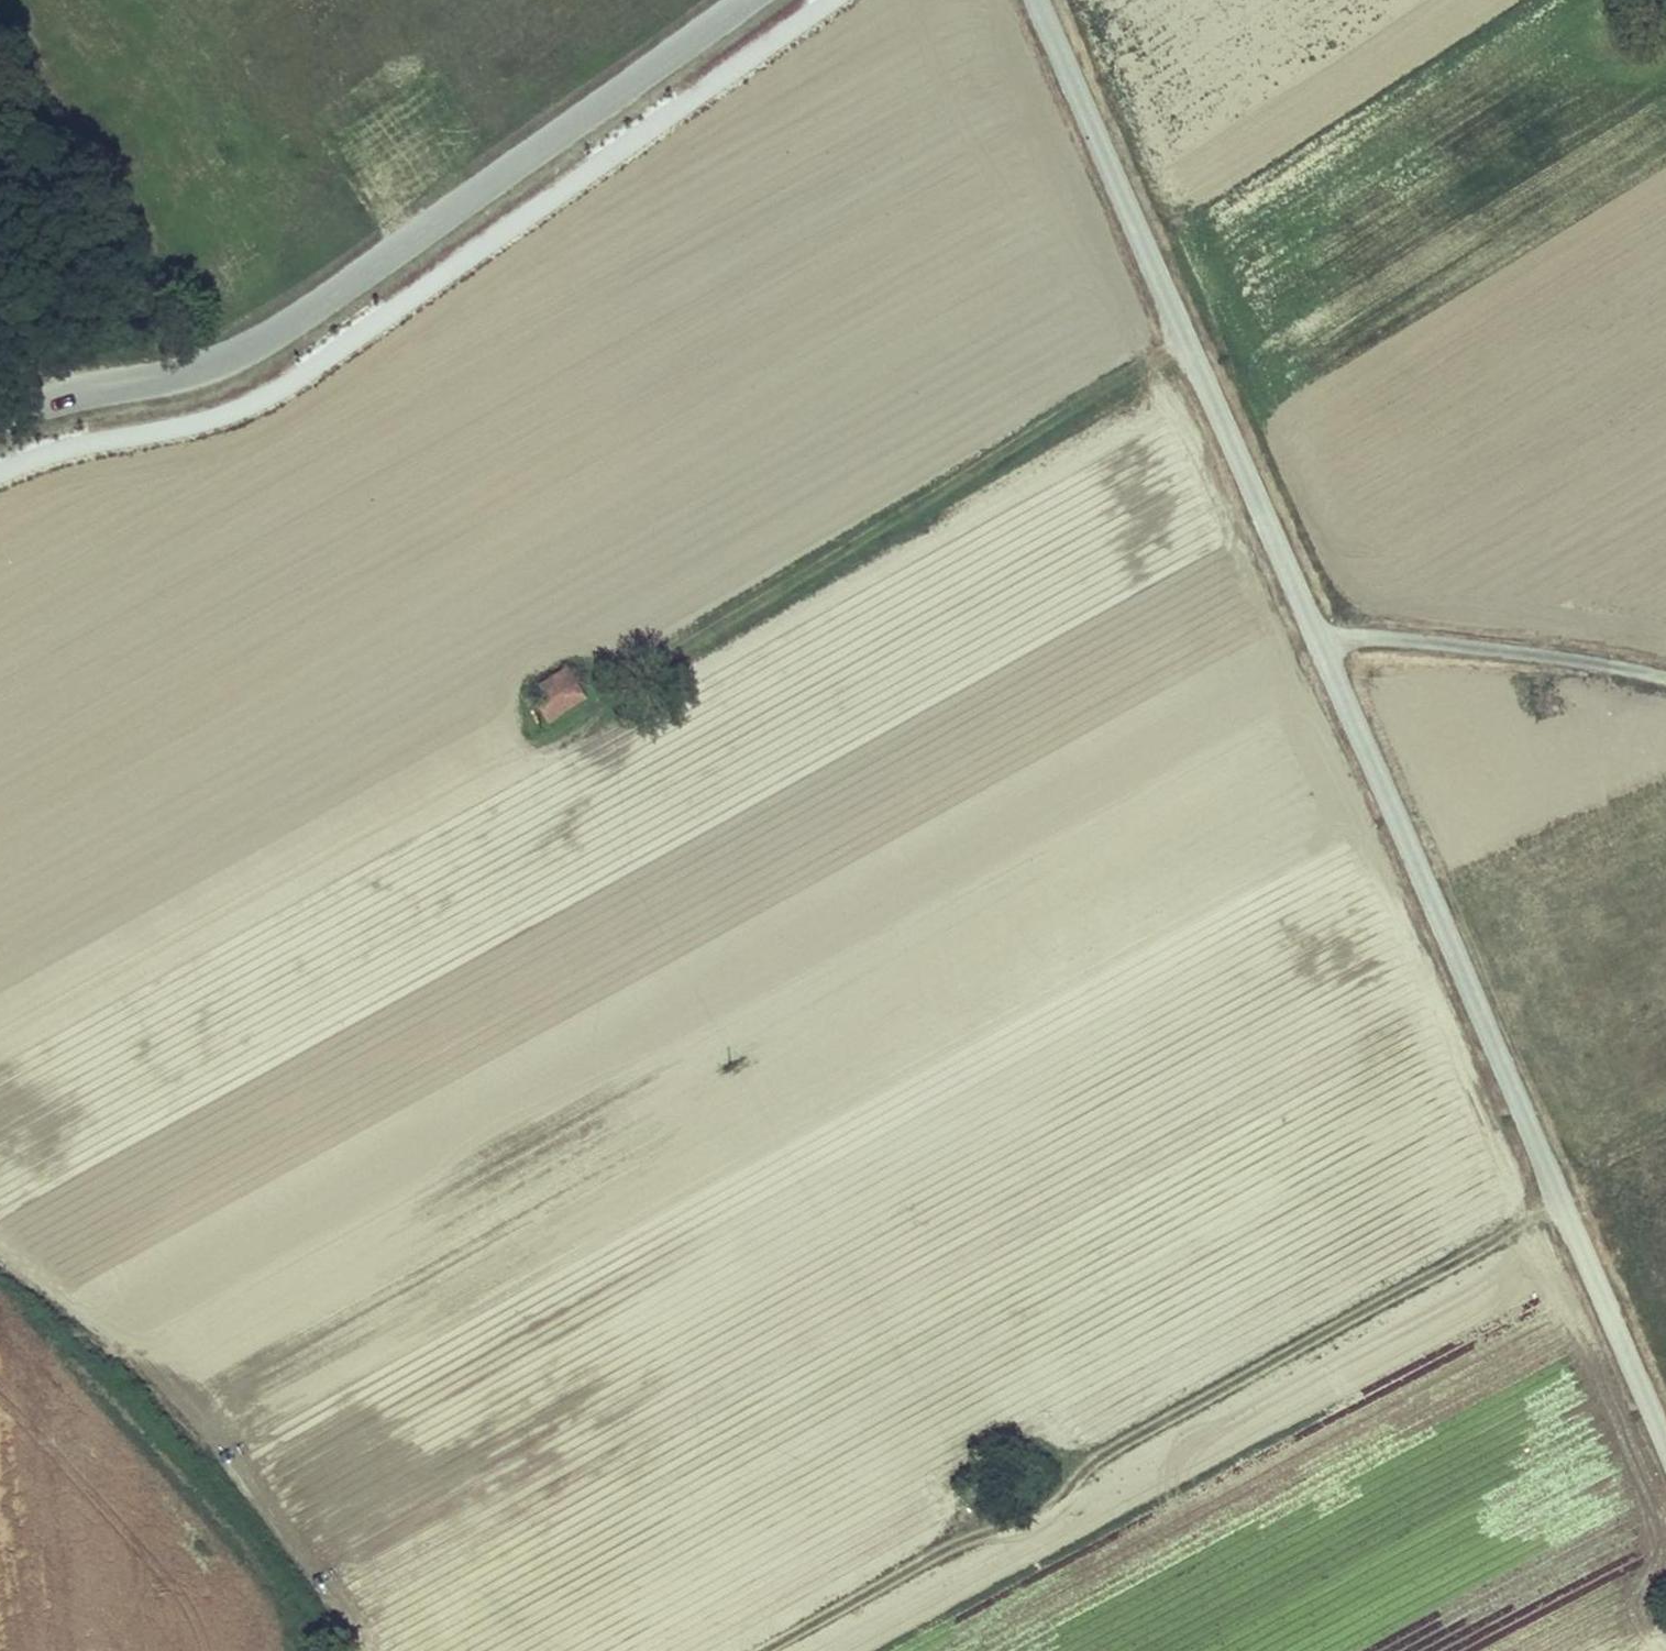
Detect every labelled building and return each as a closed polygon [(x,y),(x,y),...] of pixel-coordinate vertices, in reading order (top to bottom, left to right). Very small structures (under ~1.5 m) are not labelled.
[(540,708),(551,725),(585,699),(569,670),(543,686),(552,700),(540,708)]
